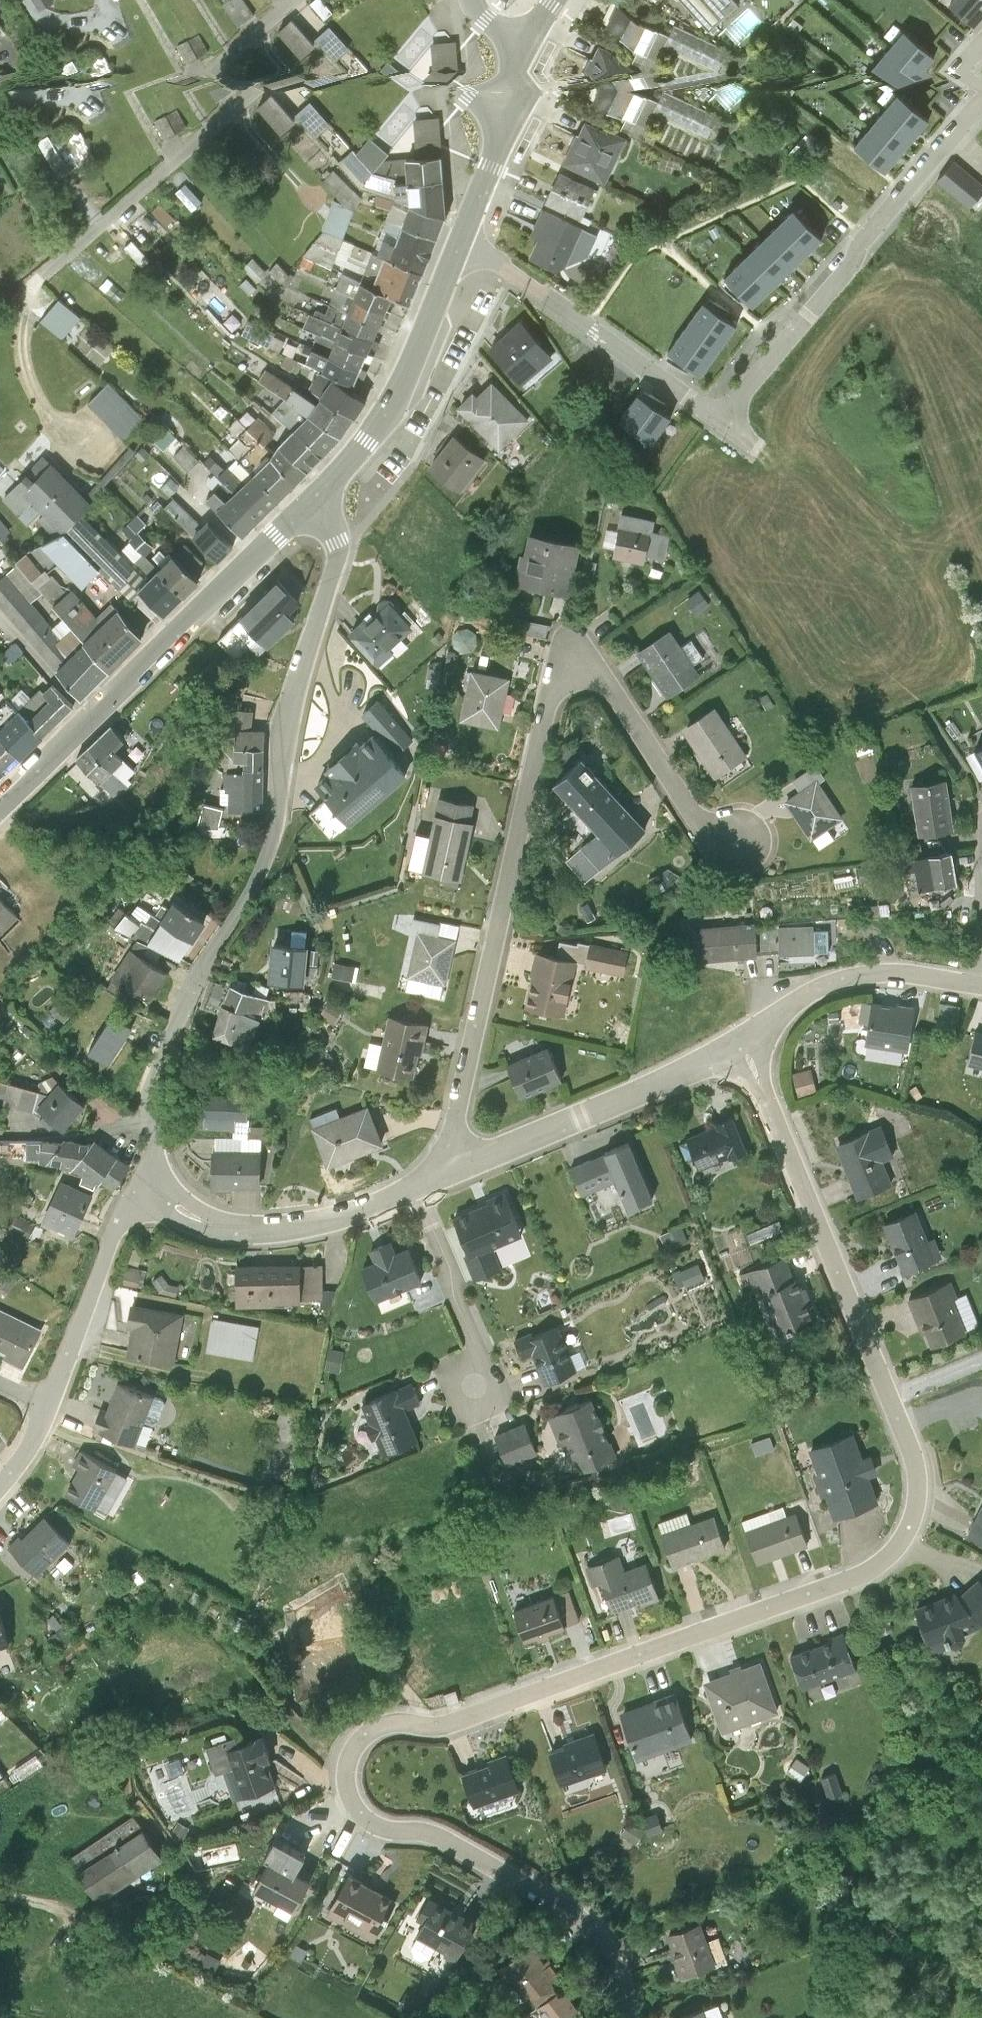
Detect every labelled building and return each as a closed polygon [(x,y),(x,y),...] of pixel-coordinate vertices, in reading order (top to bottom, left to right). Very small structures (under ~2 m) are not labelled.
[(14,3),(31,34),(46,25),(33,0),(20,0),(14,3)] [(46,25),(50,32),(68,22),(57,0),(33,0),(46,25)] [(68,22),(74,33),(82,31),(79,19),(74,9),(81,5),(78,0),(57,0),(68,22)] [(230,37),(241,54),(232,60),(244,79),(296,46),(293,41),(342,10),(336,0),(289,0),(230,37)] [(742,0),(663,0),(662,1),(673,14),(646,39),(698,98),(728,71),(707,47),(750,9),(742,0)] [(226,92),(178,17),(159,29),(207,104),(226,92)] [(772,52),(793,67),(805,50),(785,35),(772,52)] [(633,92),(604,78),(592,104),(622,117),(633,92)] [(657,103),(633,92),(622,117),(646,128),(653,113),(657,103)] [(718,118),(663,92),(657,103),(653,113),(708,139),(718,118)] [(276,93),(262,106),(286,132),(300,119),(276,93)] [(929,122),(897,95),(854,146),(886,172),(929,122)] [(416,159),(441,157),(439,119),(414,121),(416,159)] [(626,142),(583,122),(563,164),(606,184),(626,142)] [(42,139),(65,176),(77,169),(54,132),(42,139)] [(348,165),(369,181),(392,152),(371,136),(348,165)] [(406,183),(442,180),(441,157),(416,159),(405,160),(406,183)] [(951,164),(936,183),(974,212),(981,201),(981,188),(951,164)] [(596,188),(560,173),(546,205),(580,221),(596,188)] [(410,207),(444,220),(444,216),(442,180),(406,183),(410,207)] [(194,208),(203,203),(191,184),(182,190),(194,208)] [(401,227),(437,240),(444,220),(410,207),(401,227)] [(583,229),(543,209),(529,235),(538,239),(529,256),(560,273),(564,265),(583,229)] [(790,209),(721,277),(751,306),(819,239),(790,209)] [(388,259),(422,274),(437,240),(401,227),(388,259)] [(372,288),(409,304),(422,274),(388,259),(385,258),(372,288)] [(354,299),(386,313),(393,298),(372,288),(361,283),(354,299)] [(347,314),(379,328),(386,313),(354,299),(347,314)] [(78,321),(56,301),(40,318),(62,338),(78,321)] [(737,324),(704,301),(670,350),(703,373),(737,324)] [(341,328),(373,342),(379,328),(347,314),(341,328)] [(553,360),(519,321),(487,349),(521,388),(553,360)] [(335,341),(367,355),(373,342),(341,328),(335,341)] [(329,356),(360,371),(367,355),(335,341),(329,356)] [(322,370),(354,385),(360,371),(329,356),(322,370)] [(320,399),(353,419),(365,401),(332,380),(320,399)] [(530,421),(491,382),(478,396),(474,393),(457,409),(467,421),(499,452),(530,421)] [(141,425),(105,383),(85,400),(121,442),(141,425)] [(670,417),(637,393),(619,417),(653,441),(670,417)] [(309,415),(341,437),(353,419),(320,399),(309,415)] [(325,455),(341,437),(309,415),(296,428),(325,455)] [(263,418),(253,427),(268,443),(278,434),(263,418)] [(306,472),(325,455),(296,428),(279,447),(306,472)] [(485,461),(454,435),(428,468),(459,495),(485,461)] [(268,460),(294,485),(306,472),(279,447),(268,460)] [(279,500),(294,485),(268,460),(253,475),(279,500)] [(86,505),(48,465),(20,491),(58,531),(86,505)] [(234,494),(260,519),(279,500),(253,475),(234,494)] [(260,519),(234,494),(217,512),(244,535),(260,519)] [(193,526),(199,518),(176,500),(170,508),(193,526)] [(654,520),(621,513),(612,557),(644,564),(646,555),(664,559),(669,534),(652,531),(654,520)] [(13,529),(0,514),(0,532),(4,537),(13,529)] [(81,515),(63,532),(129,599),(139,590),(148,581),(81,515)] [(217,561),(231,547),(207,522),(192,536),(217,561)] [(580,544),(529,532),(524,552),(521,551),(513,582),(568,595),(580,544)] [(43,546),(82,587),(99,569),(61,535),(43,546)] [(157,572),(183,596),(198,582),(172,556),(157,572)] [(55,669),(77,651),(32,602),(43,592),(17,564),(0,579),(0,606),(55,669)] [(139,590),(163,615),(183,596),(157,572),(148,581),(139,590)] [(300,603),(277,580),(230,626),(259,656),(297,620),(290,613),(300,603)] [(52,606),(85,643),(101,629),(120,611),(112,602),(96,616),(72,588),(52,606)] [(413,629),(389,602),(367,621),(365,618),(348,633),(377,667),(394,653),(390,648),(413,629)] [(85,643),(109,670),(116,664),(118,662),(126,655),(144,638),(120,611),(101,629),(85,643)] [(701,675),(670,628),(638,650),(666,697),(701,675)] [(55,669),(81,699),(109,670),(85,643),(77,651),(55,669)] [(511,678),(471,669),(460,719),(500,728),(511,678)] [(17,714),(40,739),(72,708),(51,687),(42,694),(39,690),(17,714)] [(414,740),(379,700),(362,714),(397,754),(414,740)] [(749,753),(715,704),(682,727),(716,776),(749,753)] [(235,729),(252,730),(253,711),(229,708),(213,738),(234,760),(235,729)] [(0,732),(0,735),(22,757),(40,739),(17,714),(0,732)] [(110,726),(87,749),(112,774),(124,762),(113,751),(124,740),(110,726)] [(263,770),(264,730),(252,730),(235,729),(234,760),(243,760),(243,769),(263,770)] [(408,775),(373,734),(360,744),(358,741),(326,768),(329,772),(315,784),(327,798),(310,813),(331,838),(408,775)] [(6,773),(22,757),(0,735),(0,766),(6,773)] [(973,746),(981,762),(981,741),(973,746)] [(156,756),(143,742),(127,758),(140,771),(156,756)] [(112,774),(87,749),(75,760),(100,786),(112,774)] [(645,828),(581,757),(554,781),(575,804),(558,819),(601,867),(645,828)] [(263,770),(243,769),(243,774),(224,773),(223,792),(229,792),(228,812),(261,813),(263,770)] [(945,775),(910,782),(919,832),(954,825),(945,775)] [(843,815),(817,777),(784,800),(810,838),(843,815)] [(477,804),(440,796),(431,835),(424,868),(424,871),(461,879),(477,804)] [(208,801),(203,821),(222,827),(227,806),(208,801)] [(424,868),(431,835),(417,832),(410,865),(424,868)] [(951,848),(914,855),(919,887),(956,881),(951,848)] [(151,931),(162,909),(137,896),(125,919),(151,931)] [(206,917),(175,897),(162,915),(195,936),(206,917)] [(0,900),(0,935),(18,918),(0,900)] [(459,925),(413,914),(410,930),(417,931),(407,974),(446,983),(459,925)] [(182,955),(195,936),(162,915),(148,937),(164,945),(182,955)] [(755,919),(690,924),(692,959),(758,955),(755,919)] [(813,923),(779,924),(780,955),(814,954),(813,923)] [(156,959),(164,945),(148,937),(139,934),(112,971),(153,995),(169,968),(156,959)] [(587,961),(591,941),(560,935),(556,955),(587,961)] [(309,941),(272,937),(269,976),(305,982),(309,941)] [(628,948),(591,941),(587,961),(585,967),(622,975),(628,948)] [(564,1013),(575,959),(556,955),(538,951),(526,1004),(564,1013)] [(337,972),(358,974),(360,959),(339,956),(337,972)] [(220,1011),(231,982),(211,975),(201,1004),(220,1011)] [(271,994),(231,982),(220,1011),(214,1029),(236,1037),(242,1025),(253,1030),(255,1023),(264,1027),(271,994)] [(914,1007),(874,1000),(866,1042),(906,1050),(914,1007)] [(115,1008),(93,1042),(114,1056),(136,1022),(115,1008)] [(428,1022),(387,1014),(377,1066),(414,1074),(418,1051),(422,1052),(428,1022)] [(976,1029),(968,1064),(981,1067),(981,1031),(976,1029)] [(562,1079),(549,1046),(508,1063),(522,1096),(562,1079)] [(808,1072),(788,1077),(795,1098),(814,1092),(808,1072)] [(0,1074),(0,1098),(33,1105),(42,1086),(0,1074)] [(87,1101),(61,1077),(39,1101),(65,1125),(87,1101)] [(207,1091),(205,1124),(234,1125),(234,1134),(261,1135),(266,1136),(267,1121),(249,1120),(250,1086),(229,1085),(229,1092),(207,1091)] [(368,1103),(312,1124),(328,1166),(384,1145),(368,1103)] [(746,1150),(733,1118),(686,1137),(699,1169),(746,1150)] [(880,1124),(834,1144),(858,1197),(892,1182),(883,1161),(894,1156),(880,1124)] [(76,1163),(93,1138),(64,1134),(62,1137),(48,1158),(76,1163)] [(48,1158),(62,1137),(28,1135),(28,1152),(41,1153),(41,1157),(48,1158)] [(113,1188),(132,1160),(95,1135),(93,1138),(76,1163),(113,1188)] [(216,1136),(216,1148),(261,1149),(261,1135),(216,1136)] [(631,1141),(570,1167),(582,1194),(616,1179),(628,1206),(654,1195),(631,1141)] [(216,1148),(213,1148),(212,1186),(232,1187),(233,1184),(261,1185),(262,1149),(261,1149),(216,1148)] [(93,1190),(64,1177),(43,1218),(76,1231),(93,1190)] [(522,1233),(505,1193),(454,1215),(470,1251),(464,1254),(475,1279),(501,1269),(491,1248),(522,1233)] [(928,1239),(915,1209),(882,1223),(904,1273),(942,1256),(933,1237),(928,1239)] [(36,1223),(16,1213),(9,1226),(30,1236),(36,1223)] [(424,1279),(409,1245),(397,1250),(392,1238),(370,1248),(375,1259),(363,1264),(378,1299),(424,1279)] [(817,1319),(785,1255),(750,1273),(781,1336),(817,1319)] [(301,1262),(237,1264),(238,1302),(300,1301),(301,1262)] [(428,1280),(413,1284),(417,1298),(432,1293),(428,1280)] [(951,1281),(907,1299),(922,1333),(925,1332),(931,1347),(966,1332),(953,1301),(958,1299),(951,1281)] [(184,1313),(132,1303),(126,1326),(132,1326),(127,1353),(174,1362),(184,1313)] [(0,1305),(0,1348),(5,1351),(3,1355),(24,1365),(44,1327),(0,1305)] [(259,1326),(213,1318),(208,1350),(253,1359),(259,1326)] [(577,1369),(559,1325),(534,1335),(532,1330),(515,1337),(523,1357),(532,1353),(544,1383),(577,1369)] [(154,1397),(118,1383),(107,1410),(102,1407),(93,1429),(135,1445),(154,1397)] [(420,1404),(412,1384),(361,1403),(382,1456),(419,1441),(406,1409),(420,1404)] [(616,1459),(591,1397),(550,1416),(561,1444),(567,1440),(581,1472),(616,1459)] [(538,1454),(524,1423),(495,1436),(508,1467),(538,1454)] [(878,1503),(853,1433),(808,1449),(833,1519),(878,1503)] [(117,1473),(80,1452),(73,1465),(80,1469),(65,1494),(95,1511),(117,1473)] [(967,1535),(981,1543),(981,1506),(967,1535)] [(740,1521),(744,1533),(786,1519),(782,1507),(740,1521)] [(786,1519),(744,1533),(757,1566),(808,1548),(796,1515),(786,1519)] [(715,1518),(662,1536),(673,1567),(726,1549),(715,1518)] [(70,1546),(44,1519),(21,1540),(19,1538),(7,1549),(35,1578),(70,1546)] [(659,1599),(646,1562),(625,1570),(620,1555),(586,1567),(593,1586),(601,1583),(613,1615),(659,1599)] [(978,1578),(960,1593),(957,1589),(915,1605),(932,1652),(964,1640),(968,1633),(966,1630),(981,1625),(981,1582),(978,1578)] [(568,1592),(514,1610),(526,1643),(537,1639),(538,1644),(550,1640),(548,1634),(579,1624),(568,1592)] [(8,1647),(0,1623),(0,1650),(8,1647)] [(857,1668),(845,1636),(792,1656),(804,1688),(857,1668)] [(778,1714),(760,1664),(703,1685),(722,1734),(778,1714)] [(694,1742),(678,1695),(621,1715),(638,1762),(694,1742)] [(608,1770),(595,1732),(564,1743),(565,1748),(550,1753),(562,1786),(608,1770)] [(273,1761),(264,1735),(215,1751),(232,1801),(276,1786),(268,1763),(273,1761)] [(490,1764),(463,1774),(475,1808),(519,1792),(505,1754),(488,1760),(490,1764)] [(833,1798),(847,1792),(839,1773),(826,1778),(833,1798)] [(162,1859),(134,1815),(68,1859),(99,1902),(162,1859)] [(312,1879),(272,1857),(255,1888),(295,1909),(312,1879)] [(398,1900),(350,1873),(326,1913),(374,1939),(398,1900)] [(478,1923),(431,1894),(418,1916),(424,1920),(416,1933),(456,1957),(478,1923)] [(708,1936),(702,1919),(666,1932),(682,1975),(728,1961),(719,1933),(708,1936)] [(545,1960),(533,1943),(493,1971),(517,2003),(528,1995),(535,2004),(558,1987),(553,1980),(561,1973),(549,1956),(545,1960)] [(719,2001),(672,2017),(725,2017),(719,2001)]
